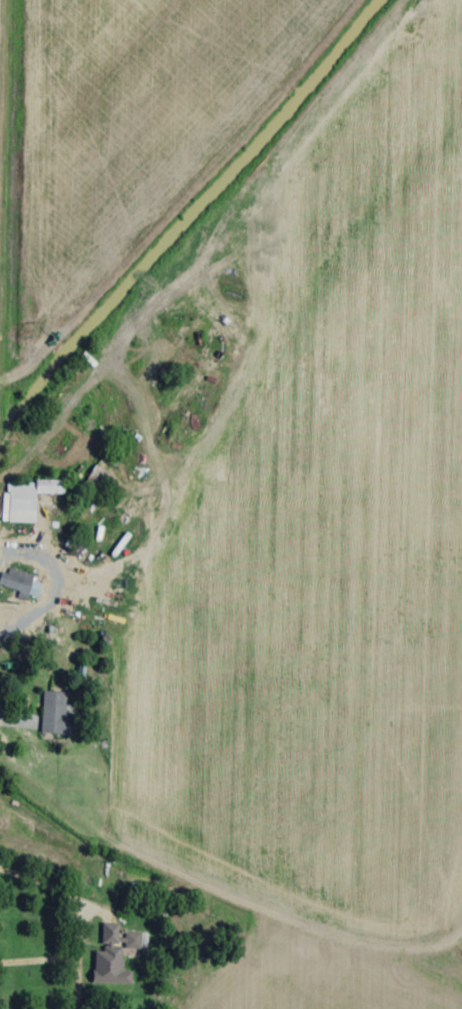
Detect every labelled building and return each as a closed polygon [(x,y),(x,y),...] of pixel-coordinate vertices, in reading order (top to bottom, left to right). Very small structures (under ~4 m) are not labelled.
[(87,481),(104,494),(122,470),(105,457),(87,481)] [(40,521),(40,492),(69,493),(69,479),(12,478),(11,521),(40,521)] [(30,589),(31,571),(6,570),(5,588),(30,589)] [(68,713),(69,692),(46,691),(45,733),(78,733),(78,714),(68,713)] [(122,922),(99,922),(99,966),(122,966),(122,961),(144,961),(144,932),(122,932),(122,922)]
